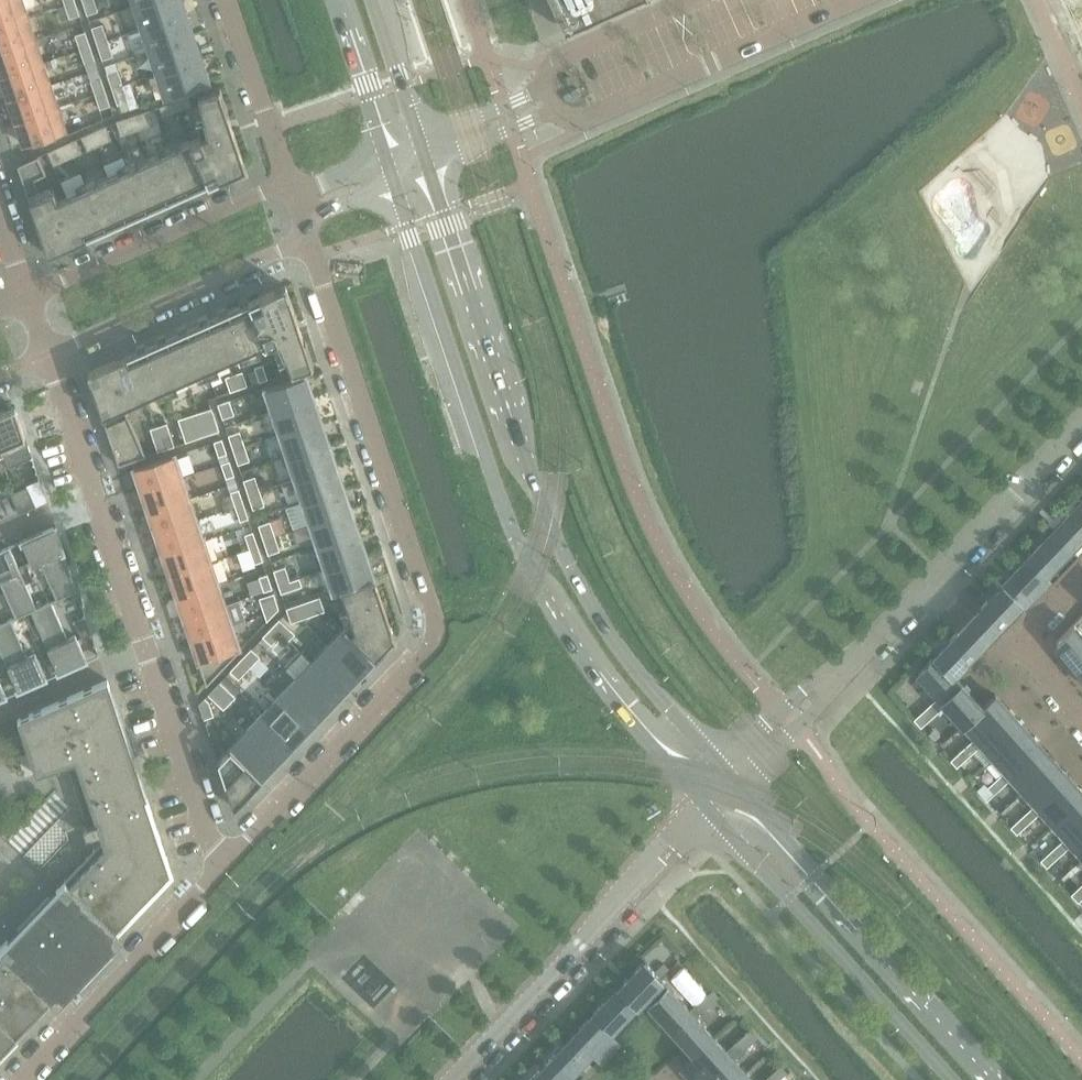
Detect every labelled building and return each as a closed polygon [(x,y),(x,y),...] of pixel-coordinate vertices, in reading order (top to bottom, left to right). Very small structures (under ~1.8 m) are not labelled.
[(20,0),(0,0),(0,25),(26,17),(20,0)] [(74,0),(64,3),(69,18),(79,15),(74,0)] [(95,0),(82,0),(87,14),(98,10),(95,0)] [(181,6),(182,6),(180,0),(150,0),(136,5),(143,28),(185,13),(184,11),(183,11),(181,6)] [(564,30),(630,0),(551,0),(564,30)] [(191,34),(189,28),(190,28),(185,13),(143,28),(151,50),(193,36),(192,33),(191,34)] [(26,17),(0,25),(0,51),(33,39),(26,17)] [(108,39),(103,23),(91,27),(97,43),(108,39)] [(90,46),(85,31),(75,35),(80,49),(90,46)] [(198,56),(196,51),(197,51),(193,36),(151,50),(158,73),(200,59),(199,56),(198,56)] [(33,39),(0,51),(0,71),(1,75),(41,62),(33,39)] [(113,56),(108,39),(97,43),(102,59),(113,56)] [(95,60),(90,46),(80,49),(85,64),(95,60)] [(206,79),(204,74),(205,73),(200,59),(158,73),(166,96),(208,82),(207,79),(206,79)] [(49,84),(41,62),(1,75),(9,98),(49,84)] [(123,85),(118,68),(106,72),(112,88),(123,85)] [(105,91),(100,76),(90,80),(95,94),(105,91)] [(56,107),(49,84),(9,98),(17,120),(56,107)] [(129,101),(123,85),(112,88),(117,104),(129,101)] [(245,165),(233,129),(227,111),(228,111),(219,86),(198,93),(207,132),(189,140),(207,180),(208,182),(220,177),(245,165)] [(110,105),(105,91),(95,94),(100,109),(110,105)] [(177,111),(192,106),(188,96),(174,101),(177,111)] [(177,111),(174,101),(159,106),(162,116),(177,111)] [(64,131),(56,107),(17,120),(25,144),(64,131)] [(154,124),(149,109),(141,112),(146,127),(154,124)] [(146,127),(141,112),(132,115),(137,130),(146,127)] [(137,130),(132,115),(124,118),(129,132),(137,130)] [(129,132),(124,118),(116,120),(121,135),(129,132)] [(111,139),(105,125),(97,129),(103,143),(111,139)] [(103,143),(97,129),(88,132),(95,146),(103,143)] [(95,146),(88,132),(80,136),(87,150),(95,146)] [(82,152),(76,138),(66,142),(72,156),(82,152)] [(207,180),(189,140),(169,149),(186,189),(187,191),(200,186),(199,184),(207,180)] [(72,156),(66,142),(56,147),(63,161),(72,156)] [(63,161),(56,147),(47,151),(53,165),(63,161)] [(186,189),(169,149),(148,158),(166,198),(167,201),(179,195),(178,193),(186,189)] [(84,234),(66,195),(57,199),(53,189),(41,195),(34,178),(46,173),(38,155),(17,164),(47,254),(75,241),(74,239),(84,234)] [(166,198),(148,158),(128,167),(145,207),(146,210),(159,204),(157,202),(166,198)] [(145,207),(128,167),(107,177),(125,216),(126,219),(138,213),(137,211),(145,207)] [(125,216),(107,177),(87,186),(104,226),(105,228),(117,223),(116,220),(125,216)] [(104,226),(87,186),(66,195),(84,234),(85,237),(97,232),(96,229),(104,226)] [(304,339),(298,321),(285,284),(260,295),(248,301),(249,303),(266,343),(277,338),(292,370),(313,363),(305,338),(304,339)] [(266,343),(249,303),(240,306),(240,304),(227,310),(228,312),(247,351),(266,343)] [(247,351),(228,312),(220,316),(219,313),(207,319),(208,321),(226,361),(247,351)] [(226,361),(208,321),(200,325),(199,322),(186,328),(187,330),(206,370),(226,361)] [(206,370),(187,330),(179,334),(178,332),(166,337),(167,339),(185,379),(206,370)] [(185,379),(167,339),(159,343),(158,341),(145,346),(146,349),(165,388),(185,379)] [(165,388),(146,349),(138,352),(137,350),(125,355),(126,358),(143,397),(165,388)] [(124,406),(143,397),(126,358),(116,362),(115,360),(87,372),(118,464),(145,455),(124,406)] [(267,378),(262,364),(254,367),(259,381),(267,378)] [(247,385),(242,371),(232,374),(237,389),(247,385)] [(314,397),(306,373),(265,387),(273,411),(314,397)] [(237,389),(232,374),(225,377),(230,391),(237,389)] [(321,419),(314,397),(273,411),(280,433),(321,419)] [(234,414),(229,399),(217,403),(222,418),(234,414)] [(219,430),(212,407),(200,411),(207,434),(219,430)] [(18,415),(16,410),(7,415),(5,409),(0,411),(0,446),(4,455),(9,466),(32,456),(18,415)] [(207,434),(200,411),(178,419),(185,441),(207,434)] [(329,442),(321,419),(280,433),(288,456),(329,442)] [(174,445),(167,422),(158,425),(166,448),(174,445)] [(166,448),(158,425),(150,428),(157,451),(166,448)] [(245,445),(240,431),(228,434),(233,449),(245,445)] [(227,453),(222,438),(213,441),(218,456),(227,453)] [(337,464),(329,442),(288,456),(295,478),(337,464)] [(249,460),(245,445),(233,449),(238,464),(249,460)] [(182,476),(175,454),(133,468),(141,490),(182,476)] [(234,475),(229,460),(221,463),(226,477),(234,475)] [(344,487),(337,464),(295,478),(303,501),(344,487)] [(189,497),(182,476),(141,490),(144,500),(148,511),(189,497)] [(260,490),(255,476),(243,479),(248,494),(260,490)] [(36,505),(28,486),(19,490),(27,509),(36,505)] [(352,509),(344,487),(303,501),(310,523),(352,509)] [(243,503),(239,488),(230,491),(235,506),(243,503)] [(27,509),(19,490),(10,493),(19,513),(27,509)] [(264,505),(260,490),(248,494),(253,509),(264,505)] [(196,519),(189,497),(148,511),(155,533),(196,519)] [(248,518),(243,503),(235,506),(240,520),(248,518)] [(1081,537),(1081,512),(1076,507),(1051,532),(1070,550),(1081,537)] [(360,533),(352,509),(310,523),(318,546),(360,533)] [(281,517),(270,521),(274,534),(286,530),(281,517)] [(204,540),(196,519),(155,533),(162,554),(204,540)] [(274,534),(270,521),(258,525),(263,539),(275,535),(274,534)] [(77,590),(55,525),(21,541),(34,570),(42,566),(57,599),(77,590)] [(258,545),(253,531),(245,534),(249,548),(258,545)] [(1046,575),(1070,550),(1051,532),(1027,558),(1048,579),(1049,578),(1046,575)] [(367,555),(362,541),(360,533),(318,546),(326,568),(367,555)] [(280,550),(275,535),(263,539),(268,554),(280,550)] [(211,561),(204,540),(162,554),(166,564),(168,571),(170,575),(211,561)] [(263,560),(258,545),(249,548),(254,563),(263,560)] [(18,566),(9,546),(0,550),(0,581),(1,581),(17,617),(30,611),(37,608),(26,583),(18,566)] [(375,578),(370,564),(367,555),(326,568),(333,591),(341,589),(375,578)] [(1032,596),(1048,579),(1027,558),(1002,584),(1021,602),(1030,592),(1032,594),(1031,595),(1032,596)] [(218,583),(211,561),(170,575),(177,597),(218,583)] [(34,580),(26,562),(18,566),(26,583),(34,580)] [(290,580),(285,566),(273,570),(278,584),(290,580)] [(272,588),(267,573),(259,576),(264,591),(272,588)] [(302,585),(299,577),(290,580),(278,584),(281,593),(302,585)] [(394,637),(388,618),(377,587),(375,578),(341,589),(353,627),(349,630),(344,626),(374,655),(375,657),(394,637)] [(225,604),(218,583),(177,597),(184,618),(225,604)] [(980,607),(998,625),(1021,602),(1002,584),(980,607)] [(276,601),(274,592),(259,597),(262,606),(276,601)] [(325,611),(320,597),(312,599),(317,614),(325,611)] [(317,614),(312,599),(304,602),(308,617),(317,614)] [(267,621),(279,608),(276,601),(262,606),(265,614),(267,621)] [(67,638),(51,602),(37,608),(30,611),(41,635),(49,652),(58,672),(86,659),(75,635),(67,638)] [(304,602),(295,605),(300,619),(302,619),(308,617),(304,602)] [(232,625),(225,604),(184,618),(191,639),(232,625)] [(295,605),(286,608),(287,610),(291,622),(300,619),(295,605)] [(980,607),(956,632),(974,649),(974,648),(975,649),(998,625),(980,607)] [(91,633),(85,616),(75,620),(81,637),(91,633)] [(289,640),(295,634),(279,618),(273,624),(285,636),(289,640)] [(10,620),(0,624),(0,650),(1,652),(9,670),(18,690),(24,687),(46,677),(35,653),(27,657),(10,620)] [(285,636),(273,624),(262,636),(275,647),(285,636)] [(1081,663),(1081,634),(1074,624),(1073,624),(1056,642),(1076,667),(1081,663)] [(232,625),(191,639),(206,685),(207,684),(240,649),(232,625)] [(374,655),(344,626),(328,643),(357,672),(359,674),(369,663),(367,661),(374,655)] [(974,649),(956,632),(934,655),(952,673),(975,649),(974,648),(974,649)] [(49,652),(41,635),(33,638),(41,655),(49,652)] [(357,672),(328,643),(311,661),(341,689),(342,691),(353,681),(350,678),(357,672)] [(260,656),(251,648),(240,659),(249,667),(260,656)] [(1,652),(0,653),(0,671),(1,673),(9,670),(1,652)] [(961,683),(952,673),(934,655),(917,673),(938,696),(926,707),(933,715),(945,704),(942,700),(961,683)] [(249,667),(240,659),(229,670),(238,679),(249,667)] [(341,689),(311,661),(294,678),(326,708),(336,698),(334,696),(341,689)] [(324,706),(294,678),(278,695),(310,726),(320,715),(318,713),(324,706)] [(51,998),(57,1004),(123,934),(117,929),(172,871),(107,679),(17,719),(36,773),(75,760),(95,821),(83,825),(86,835),(90,834),(95,847),(0,946),(0,1051),(51,998)] [(236,696),(220,681),(207,694),(223,709),(236,696)] [(945,704),(963,724),(982,707),(981,706),(961,683),(942,700),(945,704)] [(963,724),(975,737),(978,741),(1011,712),(995,694),(981,706),(982,707),(963,724)] [(308,724),(278,695),(261,712),(291,741),(293,743),(304,732),(301,730),(308,724)] [(204,718),(216,707),(204,697),(200,701),(198,703),(204,718)] [(913,718),(921,727),(933,715),(926,707),(913,718)] [(291,741),(261,712),(245,729),(275,758),(277,760),(287,749),(285,747),(291,741)] [(970,755),(981,744),(993,757),(1025,728),(1011,712),(978,741),(975,737),(963,747),(970,755)] [(1009,774),(1041,745),(1025,728),(993,757),(1005,770),(1009,774)] [(275,758),(245,729),(228,746),(259,775),(260,777),(271,767),(268,764),(275,758)] [(999,789),(1011,778),(1024,791),(1056,762),(1041,745),(1009,774),(1005,770),(992,782),(999,789)] [(252,782),(259,775),(228,746),(217,759),(233,806),(254,784),(252,782)] [(950,759),(956,766),(970,755),(963,747),(950,759)] [(1038,808),(1071,778),(1056,762),(1024,791),(1035,804),(1038,808)] [(1041,811),(1053,824),(1081,798),(1081,791),(1071,778),(1038,808),(1035,804),(1022,815),(1028,823),(1041,811)] [(980,793),(987,800),(999,789),(992,782),(980,793)] [(1081,829),(1081,798),(1053,824),(1065,837),(1068,841),(1081,829)] [(1010,826),(1016,833),(1028,823),(1022,815),(1010,826)] [(1071,844),(1081,856),(1081,829),(1068,841),(1065,837),(1052,848),(1059,856),(1071,844)] [(1040,859),(1046,867),(1059,856),(1052,848),(1040,859)] [(1078,901),(1081,898),(1081,883),(1071,893),(1078,901)] [(661,977),(645,959),(619,986),(637,1004),(644,997),(644,996),(661,977)] [(665,963),(656,970),(661,976),(669,968),(665,963)] [(693,1013),(696,1016),(707,1006),(701,999),(690,1009),(661,977),(644,996),(644,997),(674,1030),(693,1013)] [(637,1004),(619,986),(591,1015),(610,1032),(637,1004)] [(719,995),(713,988),(701,999),(707,1006),(719,995)] [(693,1013),(674,1030),(695,1053),(714,1036),(696,1016),(693,1013)] [(610,1032),(591,1015),(566,1041),(585,1059),(593,1051),(601,1058),(618,1040),(610,1032)] [(757,1037),(749,1029),(738,1039),(745,1048),(757,1037)] [(734,1058),(745,1048),(738,1039),(726,1050),(714,1036),(695,1053),(681,1065),(695,1079),(701,1079),(730,1054),(734,1058)] [(578,1066),(585,1059),(566,1041),(542,1067),(556,1079),(579,1079),(586,1073),(578,1066)] [(701,1079),(737,1079),(746,1072),(734,1058),(730,1054),(701,1079)] [(781,1064),(771,1073),(777,1079),(787,1071),(781,1064)] [(542,1067),(529,1079),(556,1079),(542,1067)] [(746,1072),(737,1079),(754,1079),(746,1072)]
